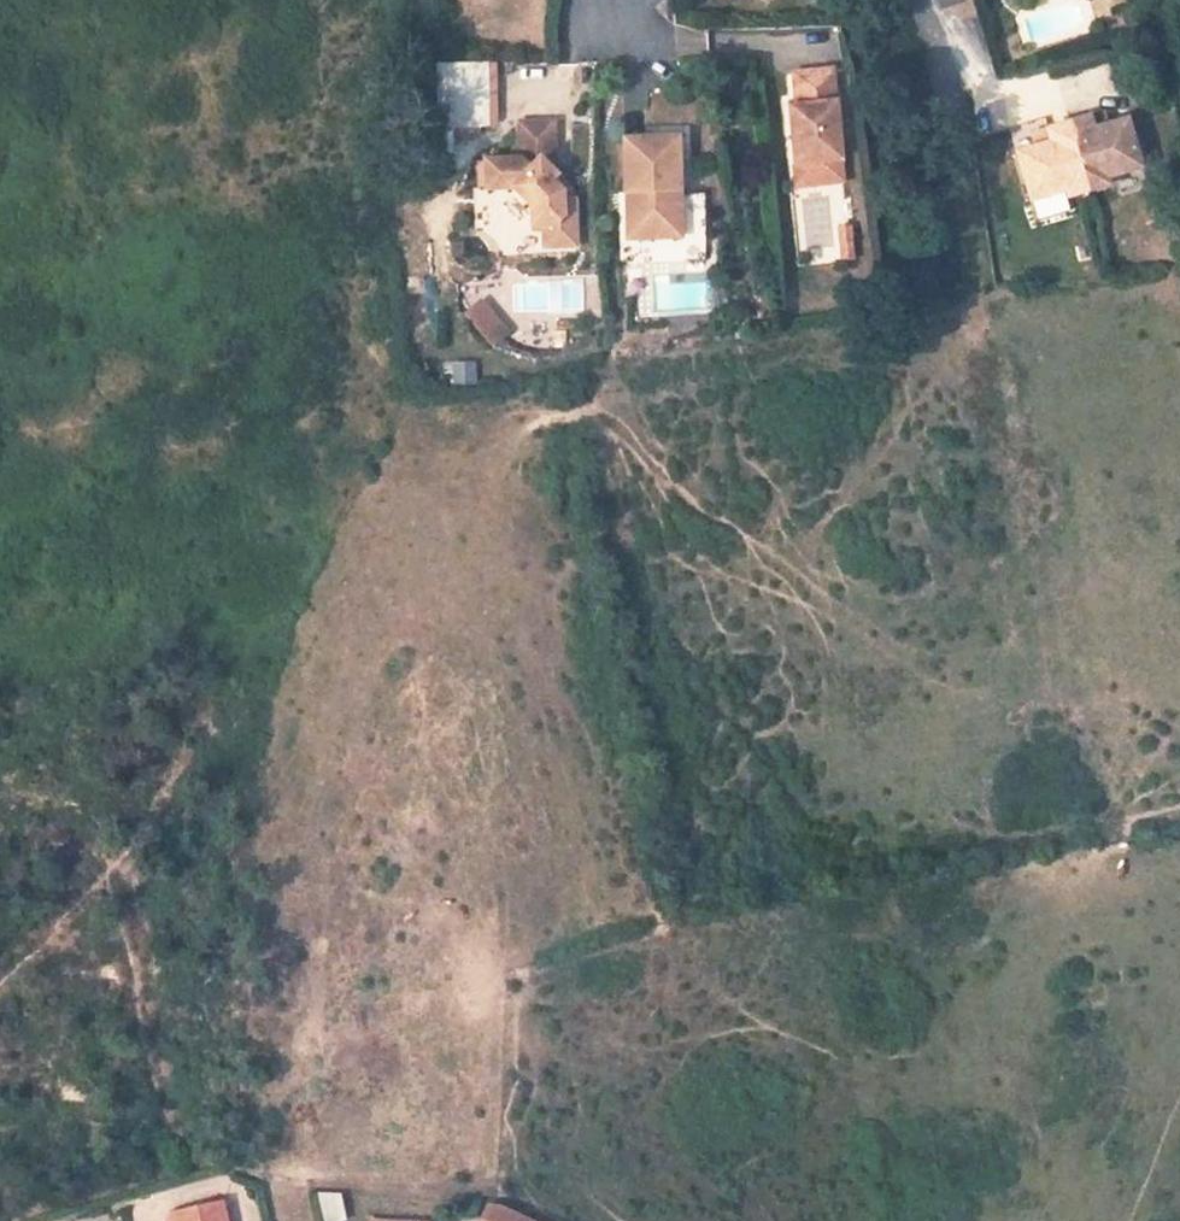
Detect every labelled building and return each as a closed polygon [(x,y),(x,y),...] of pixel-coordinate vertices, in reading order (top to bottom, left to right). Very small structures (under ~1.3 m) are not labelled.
[(436,126),(492,126),(492,64),(437,63),(436,126)] [(832,82),(794,88),(799,120),(792,122),(800,179),(846,172),(832,82)] [(1100,129),(1086,133),(1090,146),(1104,142),(1100,129)] [(1086,133),(1044,146),(1048,158),(1033,163),(1013,169),(1028,218),(1062,208),(1064,214),(1106,201),(1104,195),(1139,185),(1124,136),(1104,142),(1090,146),(1086,133)] [(555,136),(520,135),(520,172),(485,172),(485,201),(510,201),(529,219),(528,240),(541,240),(540,261),(572,261),(573,214),(561,214),(561,207),(550,196),(555,190),(548,182),(555,175),(555,136)] [(1044,146),(1029,150),(1033,163),(1048,158),(1044,146)] [(675,155),(620,155),(621,209),(630,208),(631,255),(701,254),(701,211),(676,211),(675,155)] [(848,194),(846,172),(800,179),(804,201),(848,194)] [(568,203),(555,190),(550,196),(561,207),(561,214),(568,214),(568,203)] [(630,208),(621,209),(622,256),(631,255),(630,208)] [(859,238),(848,239),(850,256),(861,254),(859,238)] [(861,254),(850,256),(853,272),(864,271),(861,254)] [(499,346),(474,316),(461,326),(486,357),(499,346)] [(341,1188),(317,1193),(323,1220),(340,1220),(347,1220),(341,1188)] [(155,1212),(158,1220),(214,1220),(209,1199),(155,1212)] [(500,1205),(479,1204),(472,1220),(538,1220),(500,1205)]
